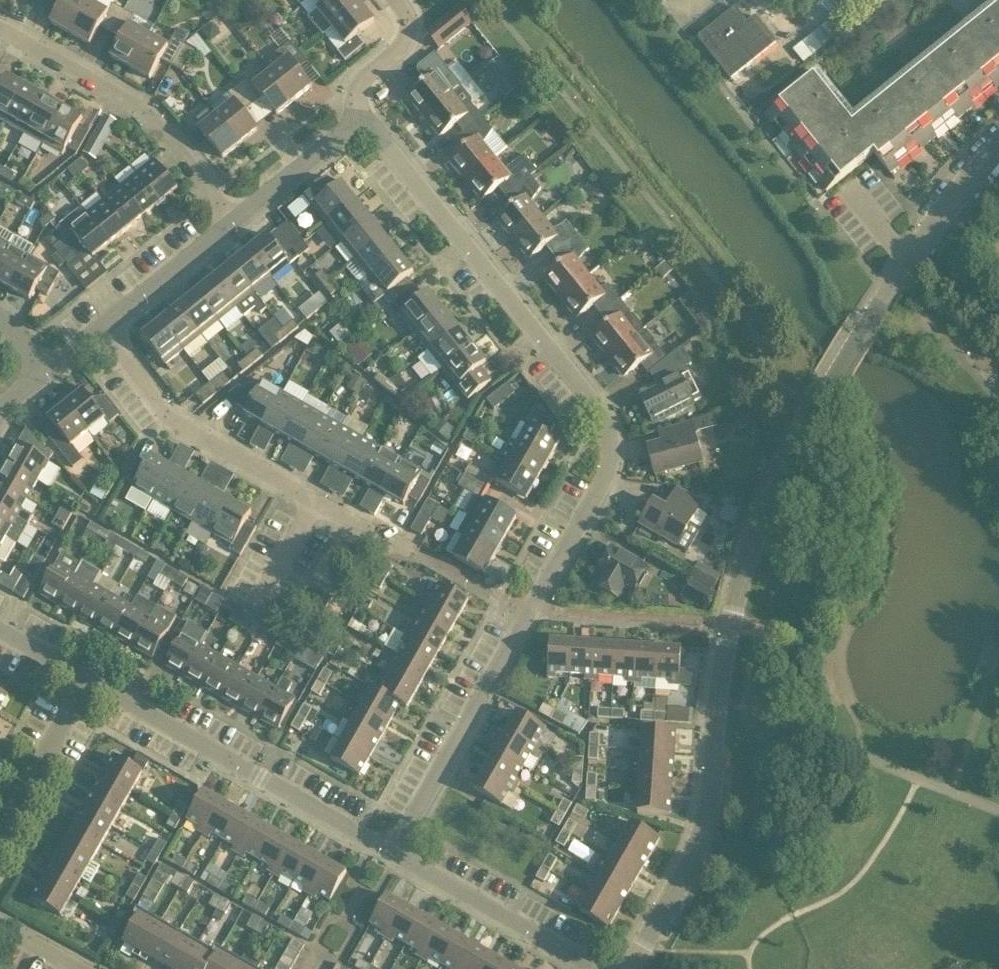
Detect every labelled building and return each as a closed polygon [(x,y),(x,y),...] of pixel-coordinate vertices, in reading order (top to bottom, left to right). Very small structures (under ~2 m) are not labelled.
[(61,4),(50,23),(70,34),(88,2),(89,0),(54,0),(61,4)] [(331,28),(360,5),(356,0),(330,0),(329,1),(328,0),(311,0),(302,7),(309,16),(307,18),(321,36),(331,28)] [(853,117),(818,73),(765,115),(772,124),(779,118),(797,140),(789,146),(802,161),(809,155),(827,177),(819,183),(826,192),(874,153),(890,174),(899,167),(893,160),(914,142),(920,150),(936,137),(930,130),(952,112),(958,119),(974,107),(968,99),(989,82),(995,89),(998,86),(998,0),(853,117)] [(90,45),(100,26),(111,32),(123,10),(113,4),(108,13),(88,2),(70,34),(90,45)] [(364,45),(357,36),(374,22),(360,5),(331,28),(345,45),(337,51),(345,61),(364,45)] [(465,6),(434,31),(446,46),(452,42),(472,26),(478,22),(465,6)] [(776,44),(755,18),(747,24),(735,9),(697,39),(730,81),(776,44)] [(121,38),(110,57),(130,68),(148,36),(129,25),(134,16),(123,10),(111,32),(121,38)] [(846,29),(836,17),(794,50),(804,62),(846,29)] [(212,24),(201,33),(210,44),(216,39),(217,31),(212,24)] [(183,44),(187,36),(177,30),(168,47),(148,36),(130,68),(150,80),(161,61),(171,66),(183,44)] [(282,50),(281,50),(272,57),(279,65),(271,72),(294,101),(312,87),(298,70),(307,62),(292,43),(282,50)] [(183,44),(171,66),(182,72),(194,50),(183,44)] [(415,107),(420,108),(426,115),(452,94),(440,80),(447,74),(448,70),(442,63),(449,58),(444,50),(437,56),(434,53),(418,67),(417,71),(426,81),(409,95),(409,99),(415,107)] [(506,98),(522,86),(499,57),(484,70),(506,98)] [(262,98),(276,116),(294,101),(271,72),(253,86),(247,78),(237,86),(253,106),(262,98)] [(22,93),(26,87),(6,76),(3,82),(0,81),(0,120),(5,123),(22,93)] [(258,131),(244,113),(253,106),(237,86),(228,94),(234,102),(217,116),(240,145),(258,131)] [(24,134),(45,98),(26,87),(22,93),(5,123),(24,134)] [(437,135),(442,135),(456,124),(464,133),(483,118),(471,104),(471,101),(460,87),(452,94),(426,115),(432,123),(431,127),(437,135)] [(519,103),(527,104),(532,99),(524,89),(514,96),(519,103)] [(43,144),(63,109),(45,98),(24,134),(43,144)] [(193,122),(222,159),(240,145),(217,116),(210,108),(193,122)] [(77,154),(89,132),(79,126),(83,120),(63,109),(43,144),(62,155),(67,148),(77,154)] [(92,139),(103,145),(116,123),(105,117),(92,139)] [(457,171),(462,171),(468,179),(494,158),(483,144),(493,131),(483,118),(464,133),(458,137),(466,147),(451,158),(451,159),(451,163),(457,171)] [(103,145),(92,139),(88,146),(99,153),(103,145)] [(484,199),(498,187),(506,196),(536,172),(524,156),(505,171),(494,158),(468,179),(473,186),(473,190),(479,198),(484,199)] [(74,164),(82,175),(89,169),(81,159),(74,164)] [(137,174),(160,203),(178,189),(154,160),(137,174)] [(82,175),(74,164),(67,170),(76,180),(82,175)] [(5,168),(0,176),(11,183),(16,174),(5,168)] [(505,230),(509,230),(515,238),(541,216),(531,203),(540,189),(534,182),(541,177),(536,172),(506,196),(513,206),(499,217),(499,218),(498,222),(505,230)] [(120,188),(144,217),(160,203),(137,174),(120,188)] [(312,207),(313,207),(327,225),(356,201),(341,183),(334,188),(326,178),(303,196),(312,207)] [(12,200),(16,192),(8,188),(0,183),(0,193),(4,195),(12,200)] [(103,201),(127,230),(144,217),(120,188),(103,201)] [(34,202),(16,192),(12,200),(30,210),(34,202)] [(86,215),(110,244),(127,230),(103,201),(86,215)] [(341,242),(370,219),(356,201),(327,225),(341,242)] [(86,215),(81,209),(54,230),(59,237),(62,241),(63,240),(79,260),(88,252),(93,258),(110,244),(86,215)] [(45,228),(55,220),(50,213),(40,221),(45,228)] [(527,257),(531,258),(546,246),(553,255),(577,236),(566,222),(560,226),(552,230),(541,216),(515,238),(521,245),(520,249),(527,257)] [(355,260),(384,237),(370,219),(341,242),(355,260)] [(249,250),(272,279),(290,264),(285,258),(294,251),(300,257),(309,250),(287,222),(269,237),(267,235),(249,250)] [(0,229),(0,264),(10,246),(9,245),(14,237),(0,229)] [(53,248),(54,248),(56,246),(62,241),(59,237),(54,230),(45,238),(53,248)] [(552,289),(556,289),(562,297),(589,275),(578,262),(583,255),(589,251),(577,236),(553,255),(560,265),(546,276),(546,281),(552,289)] [(370,278),(398,255),(384,237),(355,260),(370,278)] [(69,267),(79,260),(63,240),(62,241),(56,246),(54,248),(69,267)] [(29,256),(10,246),(0,264),(0,283),(10,289),(29,256)] [(231,264),(254,293),(272,279),(249,250),(231,264)] [(370,278),(358,288),(373,306),(374,305),(381,314),(394,304),(393,304),(414,287),(407,278),(413,273),(398,255),(370,278)] [(29,256),(10,289),(30,300),(48,267),(29,256)] [(664,279),(673,271),(666,263),(657,271),(664,279)] [(260,315),(266,310),(253,294),(254,293),(231,264),(213,279),(236,307),(236,308),(244,318),(255,309),(260,315)] [(323,286),(330,281),(322,271),(315,276),(323,286)] [(574,316),(578,317),(579,317),(593,305),(601,314),(619,299),(608,285),(600,289),(589,275),(562,297),(568,304),(568,308),(574,316)] [(219,322),(236,308),(236,307),(213,279),(195,293),(219,322)] [(330,281),(323,286),(331,296),(337,291),(330,281)] [(394,304),(401,313),(399,315),(414,333),(443,310),(428,292),(422,296),(414,287),(393,304),(394,304)] [(680,301),(688,311),(700,301),(692,292),(680,301)] [(178,307),(201,336),(219,322),(195,293),(178,307)] [(600,348),(604,348),(610,356),(642,331),(641,325),(634,317),(629,315),(631,314),(619,299),(601,314),(608,324),(593,335),(594,336),(593,340),(600,348)] [(298,311),(307,321),(321,310),(316,304),(308,303),(298,311)] [(189,359),(207,345),(200,337),(201,336),(178,307),(160,321),(183,350),(182,351),(189,359)] [(428,351),(457,327),(443,310),(414,333),(428,351)] [(165,365),(182,351),(183,350),(160,321),(142,336),(165,365)] [(283,329),(289,336),(298,328),(293,321),(283,329)] [(442,368),(471,345),(457,327),(428,351),(442,368)] [(289,336),(283,329),(273,337),(279,344),(289,336)] [(622,375),(626,376),(640,364),(648,374),(655,368),(667,359),(655,344),(654,345),(654,342),(646,332),(642,331),(610,356),(616,363),(615,367),(622,375)] [(255,347),(250,340),(240,348),(246,355),(255,347)] [(371,358),(357,341),(346,349),(360,367),(371,358)] [(314,342),(306,352),(313,357),(320,356),(324,349),(314,342)] [(491,382),(480,368),(486,363),(471,345),(442,368),(457,387),(459,385),(470,399),(491,382)] [(701,398),(686,368),(691,365),(682,348),(671,356),(671,355),(667,359),(655,368),(660,379),(655,381),(659,390),(641,399),(653,422),(664,417),(664,419),(669,420),(674,418),(675,414),(674,412),(701,398)] [(257,350),(247,358),(253,365),(263,357),(257,350)] [(209,380),(226,367),(220,358),(202,371),(209,380)] [(243,372),(253,365),(247,358),(238,366),(243,372)] [(337,368),(344,374),(349,368),(343,362),(337,368)] [(209,384),(217,394),(230,383),(223,373),(209,384)] [(384,388),(389,382),(380,374),(374,380),(384,388)] [(349,387),(360,393),(366,383),(355,376),(349,387)] [(261,424),(265,426),(283,393),(263,381),(257,391),(247,385),(236,405),(246,411),(244,414),(261,424)] [(389,382),(384,388),(394,396),(399,390),(389,382)] [(494,410),(515,394),(507,383),(486,400),(494,410)] [(203,405),(217,394),(209,384),(195,395),(203,405)] [(103,397),(93,404),(79,386),(62,400),(88,433),(105,419),(109,424),(118,416),(103,397)] [(372,393),(365,389),(360,397),(367,401),(372,393)] [(284,437),(303,404),(283,393),(265,426),(261,424),(256,434),(262,438),(267,428),(284,437)] [(83,460),(71,446),(88,433),(62,400),(45,414),(59,432),(49,439),(73,468),(83,460)] [(307,450),(304,448),(323,416),(303,404),(284,437),(301,447),(295,457),(301,460),(307,450)] [(748,409),(735,412),(740,427),(752,424),(748,409)] [(535,413),(528,425),(517,444),(548,462),(559,442),(548,436),(555,425),(535,413)] [(324,460),(342,427),(323,416),(304,448),(307,450),(324,460)] [(449,443),(456,436),(457,434),(439,419),(438,421),(432,428),(449,443)] [(647,448),(648,449),(651,448),(657,472),(654,473),(654,474),(701,461),(694,437),(695,437),(692,422),(658,432),(661,444),(647,448)] [(341,469),(344,471),(362,438),(342,427),(324,460),(341,469)] [(474,445),(479,436),(468,430),(463,438),(474,445)] [(23,448),(17,445),(6,464),(38,482),(49,462),(48,462),(52,456),(31,433),(23,448)] [(256,448),(262,438),(256,434),(250,445),(256,448)] [(364,482),(382,449),(362,438),(344,471),(341,469),(335,480),(341,483),(347,473),(364,482)] [(507,463),(537,480),(548,462),(517,444),(507,463)] [(180,445),(174,455),(180,459),(186,448),(180,445)] [(386,495),(383,494),(402,461),(382,449),(364,482),(380,492),(374,502),(380,506),(386,495)] [(172,511),(191,478),(174,469),(180,459),(174,455),(168,466),(171,467),(153,500),(172,511)] [(171,467),(168,466),(151,456),(146,464),(136,458),(124,478),(134,485),(132,488),(153,500),(171,467)] [(295,457),(289,467),(295,471),(301,460),(295,457)] [(506,464),(499,460),(490,477),(470,465),(464,476),(486,489),(491,480),(526,500),(537,480),(507,463),(506,464)] [(383,494),(386,495),(404,505),(409,496),(419,502),(430,482),(420,476),(422,472),(402,461),(383,494)] [(27,500),(38,482),(6,464),(0,475),(0,485),(27,500)] [(225,471),(219,468),(214,478),(220,481),(225,471)] [(485,501),(481,499),(486,489),(464,476),(458,487),(474,496),(465,514),(505,537),(516,517),(486,500),(485,501)] [(192,523),(211,490),(214,492),(220,481),(214,478),(208,488),(191,478),(172,511),(192,523)] [(329,490),(335,493),(341,483),(335,480),(329,490)] [(16,519),(27,500),(0,485),(0,510),(16,519)] [(91,496),(103,503),(108,494),(96,487),(91,496)] [(640,525),(641,526),(638,532),(650,538),(653,532),(677,546),(701,503),(677,489),(666,509),(653,502),(640,525)] [(212,534),(231,501),(214,492),(211,490),(192,523),(212,534)] [(434,514),(438,506),(428,500),(423,508),(434,514)] [(231,501),(212,534),(232,545),(229,550),(240,556),(256,527),(246,522),(251,513),(231,501)] [(90,508),(79,502),(77,507),(77,508),(87,513),(90,508)] [(374,502),(369,512),(375,516),(380,506),(374,502)] [(421,536),(432,518),(434,514),(423,508),(411,530),(421,536)] [(56,517),(57,517),(67,523),(72,515),(61,509),(56,517)] [(28,539),(22,535),(27,527),(16,520),(16,519),(0,510),(0,535),(6,538),(5,539),(22,549),(28,539)] [(464,515),(466,517),(457,534),(494,555),(505,537),(465,514),(464,515)] [(67,523),(57,517),(56,517),(52,525),(62,531),(67,523)] [(82,538),(92,544),(97,536),(101,528),(90,522),(86,530),(82,538)] [(101,528),(97,536),(108,542),(112,535),(101,528)] [(446,553),(453,557),(483,575),(494,555),(457,534),(446,553)] [(154,543),(151,549),(161,556),(165,549),(154,543)] [(135,557),(139,550),(128,544),(124,551),(135,557)] [(616,598),(623,587),(632,592),(646,568),(612,548),(598,572),(603,575),(597,587),(616,598)] [(139,550),(135,557),(145,563),(150,556),(139,550)] [(62,553),(56,563),(39,594),(58,605),(75,574),(81,564),(62,553)] [(5,587),(14,592),(13,593),(23,600),(46,560),(35,554),(23,575),(18,584),(10,580),(5,587)] [(378,574),(387,579),(394,567),(385,562),(378,574)] [(690,578),(713,591),(721,577),(698,564),(690,578)] [(159,576),(170,582),(177,571),(166,565),(159,576)] [(189,578),(177,571),(170,582),(183,589),(189,578)] [(77,616),(94,585),(75,574),(58,605),(77,616)] [(387,579),(378,574),(372,585),(380,590),(387,579)] [(690,578),(680,595),(707,611),(716,593),(690,578)] [(425,600),(458,619),(468,600),(440,584),(433,597),(429,594),(425,600)] [(95,626),(113,596),(94,585),(77,616),(95,626)] [(319,622),(333,598),(311,585),(297,610),(319,622)] [(114,637),(131,606),(113,596),(95,626),(114,637)] [(224,602),(213,596),(207,606),(218,612),(224,602)] [(358,609),(366,614),(373,602),(365,597),(358,609)] [(234,613),(229,622),(237,627),(246,610),(227,600),(223,607),(234,613)] [(458,619),(425,600),(421,607),(425,609),(419,621),(447,637),(458,619)] [(133,648),(150,617),(131,606),(114,637),(133,648)] [(159,608),(153,619),(150,617),(133,648),(152,659),(176,618),(159,608)] [(366,614),(358,609),(352,620),(360,625),(366,614)] [(245,631),(250,623),(260,629),(265,621),(246,610),(237,627),(245,631)] [(265,621),(260,629),(271,635),(275,627),(265,621)] [(447,637),(419,621),(412,632),(408,630),(405,636),(437,655),(447,637)] [(348,635),(339,630),(332,642),(341,647),(348,635)] [(183,676),(201,646),(181,635),(164,665),(183,676)] [(437,655),(405,636),(401,642),(405,645),(399,656),(427,672),(437,655)] [(298,650),(302,643),(291,637),(287,644),(298,650)] [(208,642),(205,640),(201,646),(183,676),(202,687),(220,656),(204,648),(208,642)] [(570,675),(572,642),(550,640),(547,678),(555,678),(556,674),(570,675)] [(326,653),(329,655),(335,658),(341,647),(332,642),(326,653)] [(591,681),(594,643),(572,642),(570,675),(584,676),(584,680),(591,681)] [(302,643),(298,650),(309,656),(313,648),(302,643)] [(613,677),(615,645),(594,643),(591,681),(598,681),(599,677),(613,677)] [(634,683),(637,646),(615,645),(613,677),(627,678),(627,683),(634,683)] [(656,680),(658,648),(637,646),(634,683),(642,684),(642,679),(656,680)] [(658,648),(656,680),(671,681),(670,686),(678,686),(681,649),(658,648)] [(242,661),(238,658),(234,665),(220,656),(202,687),(221,698),(238,667),(242,661)] [(427,672),(399,656),(392,667),(388,665),(385,672),(417,690),(427,672)] [(257,678),(238,667),(221,698),(240,708),(257,678)] [(317,680),(325,685),(332,673),(324,669),(317,680)] [(417,690),(385,672),(381,678),(385,680),(379,691),(372,687),(371,688),(407,708),(417,690)] [(257,678),(240,708),(259,719),(276,689),(257,678)] [(291,685),(281,679),(276,689),(259,719),(278,730),(295,700),(286,694),(291,685)] [(325,685),(317,680),(311,692),(319,696),(325,685)] [(407,708),(371,688),(361,706),(390,722),(400,705),(407,708)] [(669,691),(656,691),(655,698),(669,699),(669,691)] [(654,712),(667,713),(667,708),(668,701),(655,700),(654,712)] [(297,716),(305,721),(312,709),(304,704),(297,716)] [(550,719),(555,711),(544,704),(539,713),(550,719)] [(390,722),(361,706),(351,723),(380,740),(390,722)] [(666,723),(667,723),(689,724),(689,723),(691,723),(692,709),(667,708),(667,713),(666,723)] [(610,719),(611,709),(598,709),(598,718),(610,719)] [(611,709),(610,719),(624,720),(624,710),(611,709)] [(555,711),(550,719),(562,726),(567,717),(555,711)] [(654,722),(654,712),(641,711),(640,721),(654,722)] [(505,732),(538,750),(541,744),(537,742),(545,729),(516,712),(505,732)] [(667,713),(654,712),(654,722),(667,723),(666,723),(667,713)] [(305,721),(297,716),(291,727),(299,732),(305,721)] [(380,740),(351,723),(341,741),(370,757),(380,740)] [(328,734),(316,727),(310,738),(322,745),(328,734)] [(641,750),(674,752),(676,731),(643,729),(641,750)] [(495,751),(523,767),(530,755),(534,757),(538,750),(505,732),(495,751)] [(589,746),(599,747),(600,734),(590,733),(589,746)] [(370,757),(341,741),(331,760),(359,776),(370,757)] [(599,747),(589,746),(588,760),(598,760),(599,747)] [(640,770),(673,773),(674,752),(641,750),(640,770)] [(484,770),(516,788),(520,782),(516,780),(523,767),(495,751),(484,770)] [(149,761),(138,755),(132,765),(143,771),(149,761)] [(103,775),(132,791),(142,773),(114,756),(103,775)] [(573,770),(583,771),(584,758),(574,757),(573,770)] [(512,811),(523,792),(516,789),(516,788),(484,770),(473,789),(512,811)] [(583,771),(573,770),(572,784),(582,784),(583,771)] [(639,791),(671,793),(673,773),(640,770),(639,791)] [(586,787),(596,787),(597,774),(587,774),(586,787)] [(93,793),(121,809),(132,791),(103,775),(93,793)] [(596,787),(586,787),(586,800),(595,801),(596,787)] [(203,834),(221,802),(203,791),(187,820),(199,827),(197,831),(203,834)] [(671,793),(639,791),(637,812),(670,814),(671,793)] [(83,810),(111,827),(121,809),(93,793),(83,810)] [(557,811),(565,816),(572,804),(564,799),(557,811)] [(221,802),(203,834),(209,838),(211,834),(223,840),(239,812),(221,802)] [(172,814),(181,819),(187,807),(179,803),(172,814)] [(584,820),(589,812),(577,805),(572,814),(584,820)] [(73,828),(101,844),(111,827),(83,810),(73,828)] [(565,816),(557,811),(550,823),(559,827),(565,816)] [(239,812),(223,840),(234,847),(232,851),(238,855),(257,822),(239,812)] [(181,819),(172,814),(166,826),(174,831),(181,819)] [(562,831),(571,836),(577,824),(569,820),(562,831)] [(257,822),(238,855),(245,858),(247,854),(258,861),(275,832),(257,822)] [(620,841),(649,857),(659,839),(631,822),(620,841)] [(63,846),(91,862),(101,844),(73,828),(63,846)] [(571,836),(562,831),(555,843),(564,848),(571,836)] [(275,832),(258,861),(270,867),(268,871),(274,875),(292,842),(275,832)] [(152,850),(160,855),(167,843),(159,838),(152,850)] [(649,857),(620,841),(610,859),(639,875),(649,857)] [(292,842),(274,875),(280,878),(282,874),(294,881),(310,852),(292,842)] [(52,864),(81,880),(91,862),(63,846),(52,864)] [(160,855),(152,850),(146,861),(154,866),(160,855)] [(310,852),(294,881),(305,887),(303,891),(309,895),(328,862),(310,852)] [(182,870),(187,862),(176,855),(171,863),(182,870)] [(542,867),(550,872),(557,860),(549,855),(542,867)] [(639,875),(610,859),(600,876),(629,893),(639,875)] [(187,862),(182,870),(194,877),(199,868),(187,862)] [(328,862),(309,895),(316,899),(318,894),(330,901),(346,873),(328,862)] [(157,872),(168,878),(173,870),(161,863),(157,872)] [(42,881),(71,898),(81,880),(52,864),(42,881)] [(550,872),(542,867),(536,878),(544,883),(550,872)] [(152,880),(163,887),(168,878),(157,872),(152,880)] [(179,889),(186,877),(177,873),(171,884),(179,889)] [(132,885),(140,890),(147,878),(139,874),(132,885)] [(218,890),(223,882),(211,875),(206,883),(218,890)] [(629,893),(600,876),(590,894),(618,911),(629,893)] [(186,877),(179,889),(187,894),(194,882),(186,877)] [(163,887),(152,880),(147,889),(158,895),(163,887)] [(71,898),(42,881),(32,900),(60,916),(71,898)] [(223,882),(218,890),(229,897),(234,888),(223,882)] [(140,890),(132,885),(125,896),(134,901),(140,890)] [(158,895),(147,889),(142,897),(154,903),(158,895)] [(217,910),(223,899),(215,894),(208,905),(217,910)] [(618,911),(590,894),(579,913),(608,929),(618,911)] [(253,910),(258,902),(247,895),(242,904),(253,910)] [(386,939),(405,906),(386,896),(370,924),(382,931),(380,935),(386,939)] [(223,899),(217,910),(225,915),(232,904),(223,899)] [(258,902),(253,910),(265,917),(269,908),(258,902)] [(405,906),(386,939),(393,942),(395,938),(406,945),(422,916),(405,906)] [(160,921),(137,908),(126,926),(131,929),(123,943),(169,968),(256,968),(215,945),(212,951),(160,921)] [(111,921),(120,926),(127,914),(118,909),(111,921)] [(289,931),(294,922),(281,915),(277,924),(289,931)] [(254,932),(261,921),(253,916),(246,927),(254,932)] [(422,916),(406,945),(418,951),(415,955),(422,959),(440,926),(422,916)] [(120,926),(111,921),(105,932),(114,937),(120,926)] [(261,921),(254,932),(263,937),(269,925),(261,921)] [(294,922),(289,931),(300,937),(305,928),(294,922)] [(440,926),(422,959),(428,963),(430,958),(442,965),(458,937),(440,926)] [(442,965),(449,968),(463,968),(476,947),(458,937),(442,965)] [(288,947),(300,954),(305,945),(293,939),(288,947)] [(284,955),(295,962),(300,954),(288,947),(284,955)] [(463,968),(487,968),(494,957),(476,947),(463,968)] [(284,955),(279,963),(289,968),(291,968),(295,962),(284,955)] [(487,968),(510,968),(511,967),(494,957),(487,968)] [(371,966),(359,959),(355,968),(357,968),(369,968),(371,966)]
